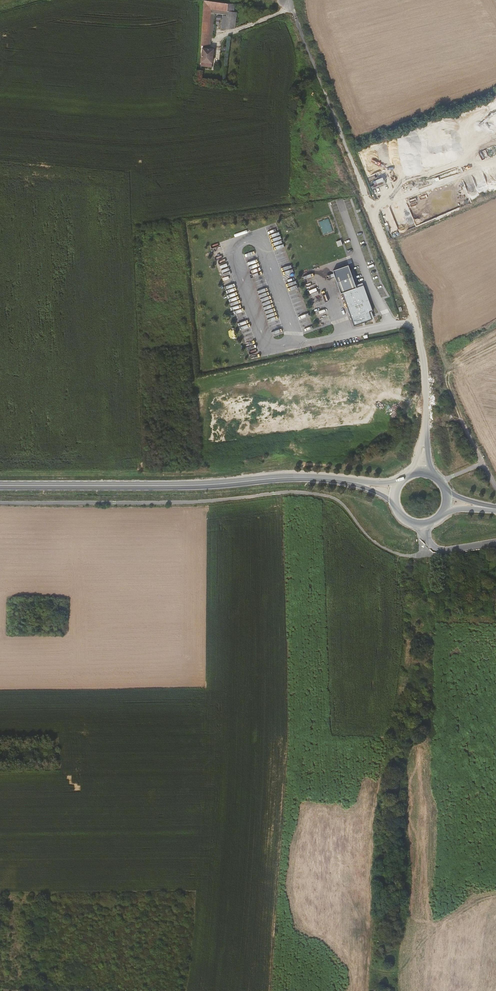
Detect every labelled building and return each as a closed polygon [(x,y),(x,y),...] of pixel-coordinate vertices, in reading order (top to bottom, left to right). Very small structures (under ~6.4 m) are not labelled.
[(228,11),(229,4),(204,1),(203,13),(211,14),(211,9),(228,11)] [(233,29),(235,13),(228,12),(228,16),(228,17),(226,31),(233,29)] [(215,14),(211,14),(203,13),(202,23),(209,24),(207,42),(208,43),(209,42),(209,41),(210,41),(211,41),(212,40),(215,14)] [(209,24),(202,23),(201,46),(208,47),(208,43),(207,42),(209,24)] [(212,66),(214,49),(203,48),(202,65),(212,66)] [(373,188),(385,182),(383,177),(371,182),(373,188)] [(334,272),(354,325),(371,319),(368,311),(373,309),(364,286),(357,288),(349,266),(334,272)] [(23,604),(23,613),(31,613),(31,609),(35,609),(35,614),(34,614),(34,616),(35,616),(35,617),(39,617),(39,616),(43,615),(43,604),(23,604)]
